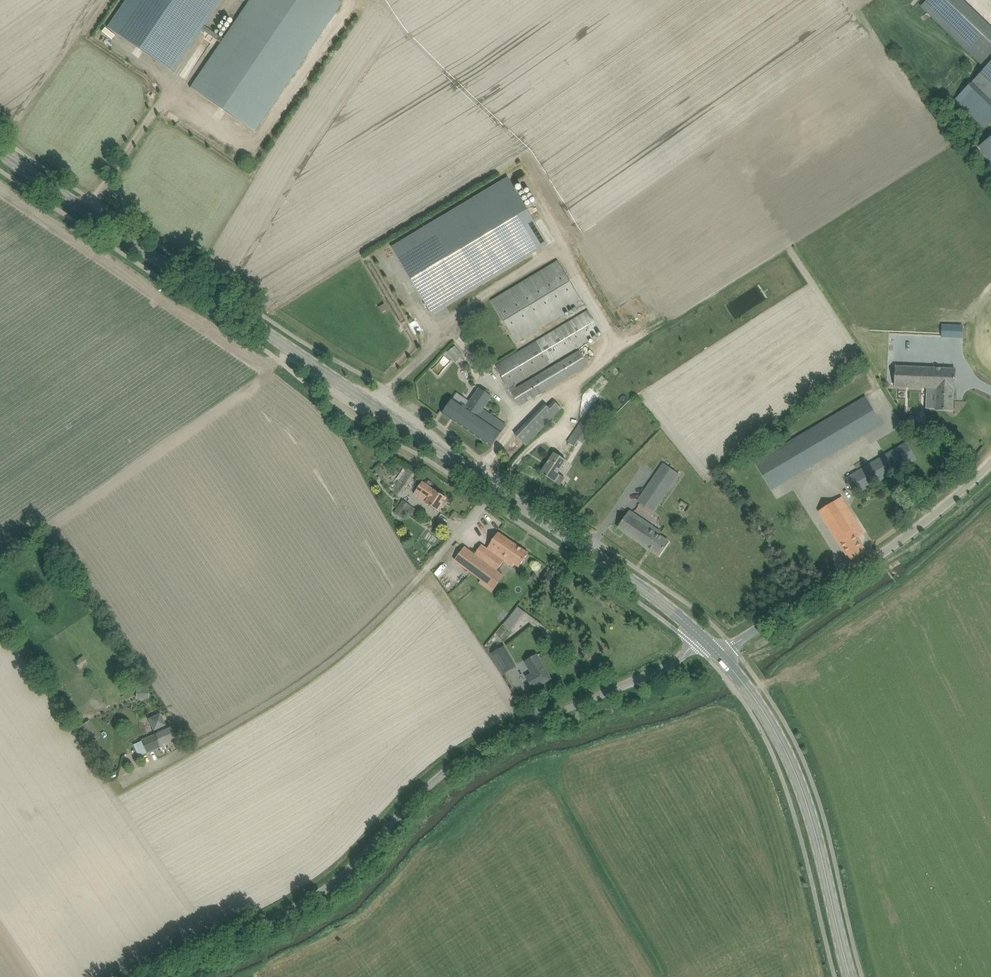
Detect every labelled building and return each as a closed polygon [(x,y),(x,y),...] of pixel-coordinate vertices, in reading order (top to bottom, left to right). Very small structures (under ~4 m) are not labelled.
[(107,27),(173,72),(201,29),(221,42),(190,88),(255,131),(342,3),(337,0),(250,0),(223,39),(204,26),(221,0),(126,0),(107,27)] [(971,7),(962,0),(929,0),(922,7),(987,67),(980,74),(990,83),(990,27),(971,7)] [(956,100),(985,128),(990,122),(990,100),(973,82),(956,100)] [(977,141),(990,160),(990,131),(977,141)] [(392,247),(432,314),(549,245),(509,178),(392,247)] [(559,261),(492,301),(516,342),(583,302),(559,261)] [(385,304),(379,307),(382,313),(388,309),(385,304)] [(589,365),(580,350),(517,388),(515,384),(578,346),(601,332),(589,311),(496,366),(520,406),(589,365)] [(915,323),(914,353),(944,353),(945,324),(915,323)] [(456,345),(447,351),(455,362),(464,356),(456,345)] [(895,386),(895,387),(927,388),(936,389),(936,402),(926,402),(926,408),(936,409),(953,410),(954,398),(954,389),(955,389),(956,369),(946,368),(895,366),(895,368),(895,386)] [(454,398),(449,405),(443,414),(492,447),(498,438),(507,424),(484,409),(492,396),(478,387),(466,406),(454,398)] [(866,397),(755,462),(771,490),(882,425),(866,397)] [(549,408),(556,414),(562,408),(555,402),(549,408)] [(588,412),(568,441),(574,447),(579,440),(584,443),(599,420),(601,421),(607,413),(595,404),(589,413),(588,412)] [(926,420),(911,414),(907,423),(923,429),(926,420)] [(526,445),(537,434),(527,424),(516,435),(526,445)] [(916,459),(911,450),(906,442),(846,478),(856,495),(916,459)] [(555,482),(561,474),(559,472),(567,460),(555,452),(541,473),(555,482)] [(679,476),(663,464),(638,501),(646,506),(654,495),(662,501),(679,476)] [(407,469),(391,492),(399,498),(414,476),(415,475),(407,469)] [(423,482),(417,490),(414,494),(427,502),(439,510),(447,498),(423,482)] [(861,542),(853,529),(859,525),(842,497),(820,511),(845,552),(850,560),(866,551),(861,542)] [(402,519),(411,506),(403,500),(394,513),(402,519)] [(630,511),(625,519),(619,527),(660,555),(665,547),(669,542),(659,535),(661,532),(630,511)] [(504,560),(508,563),(509,561),(519,567),(523,562),(528,553),(499,533),(488,549),(482,545),(475,554),(465,547),(455,560),(494,590),(497,587),(504,576),(497,570),(504,560)] [(818,576),(824,572),(822,568),(815,571),(818,576)] [(518,607),(511,616),(518,622),(522,616),(525,612),(518,607)] [(504,646),(491,654),(498,666),(503,675),(504,674),(499,666),(511,658),(504,646)] [(533,689),(551,679),(546,670),(537,655),(525,661),(533,674),(526,678),(533,689)] [(83,657),(74,663),(78,668),(86,663),(83,657)] [(142,741),(133,745),(136,751),(138,757),(147,753),(154,750),(161,747),(168,744),(177,740),(170,725),(165,727),(164,725),(165,725),(160,714),(149,719),(154,730),(155,730),(156,732),(154,732),(155,734),(141,740),(142,741)] [(89,722),(80,727),(87,739),(96,734),(89,722)]
